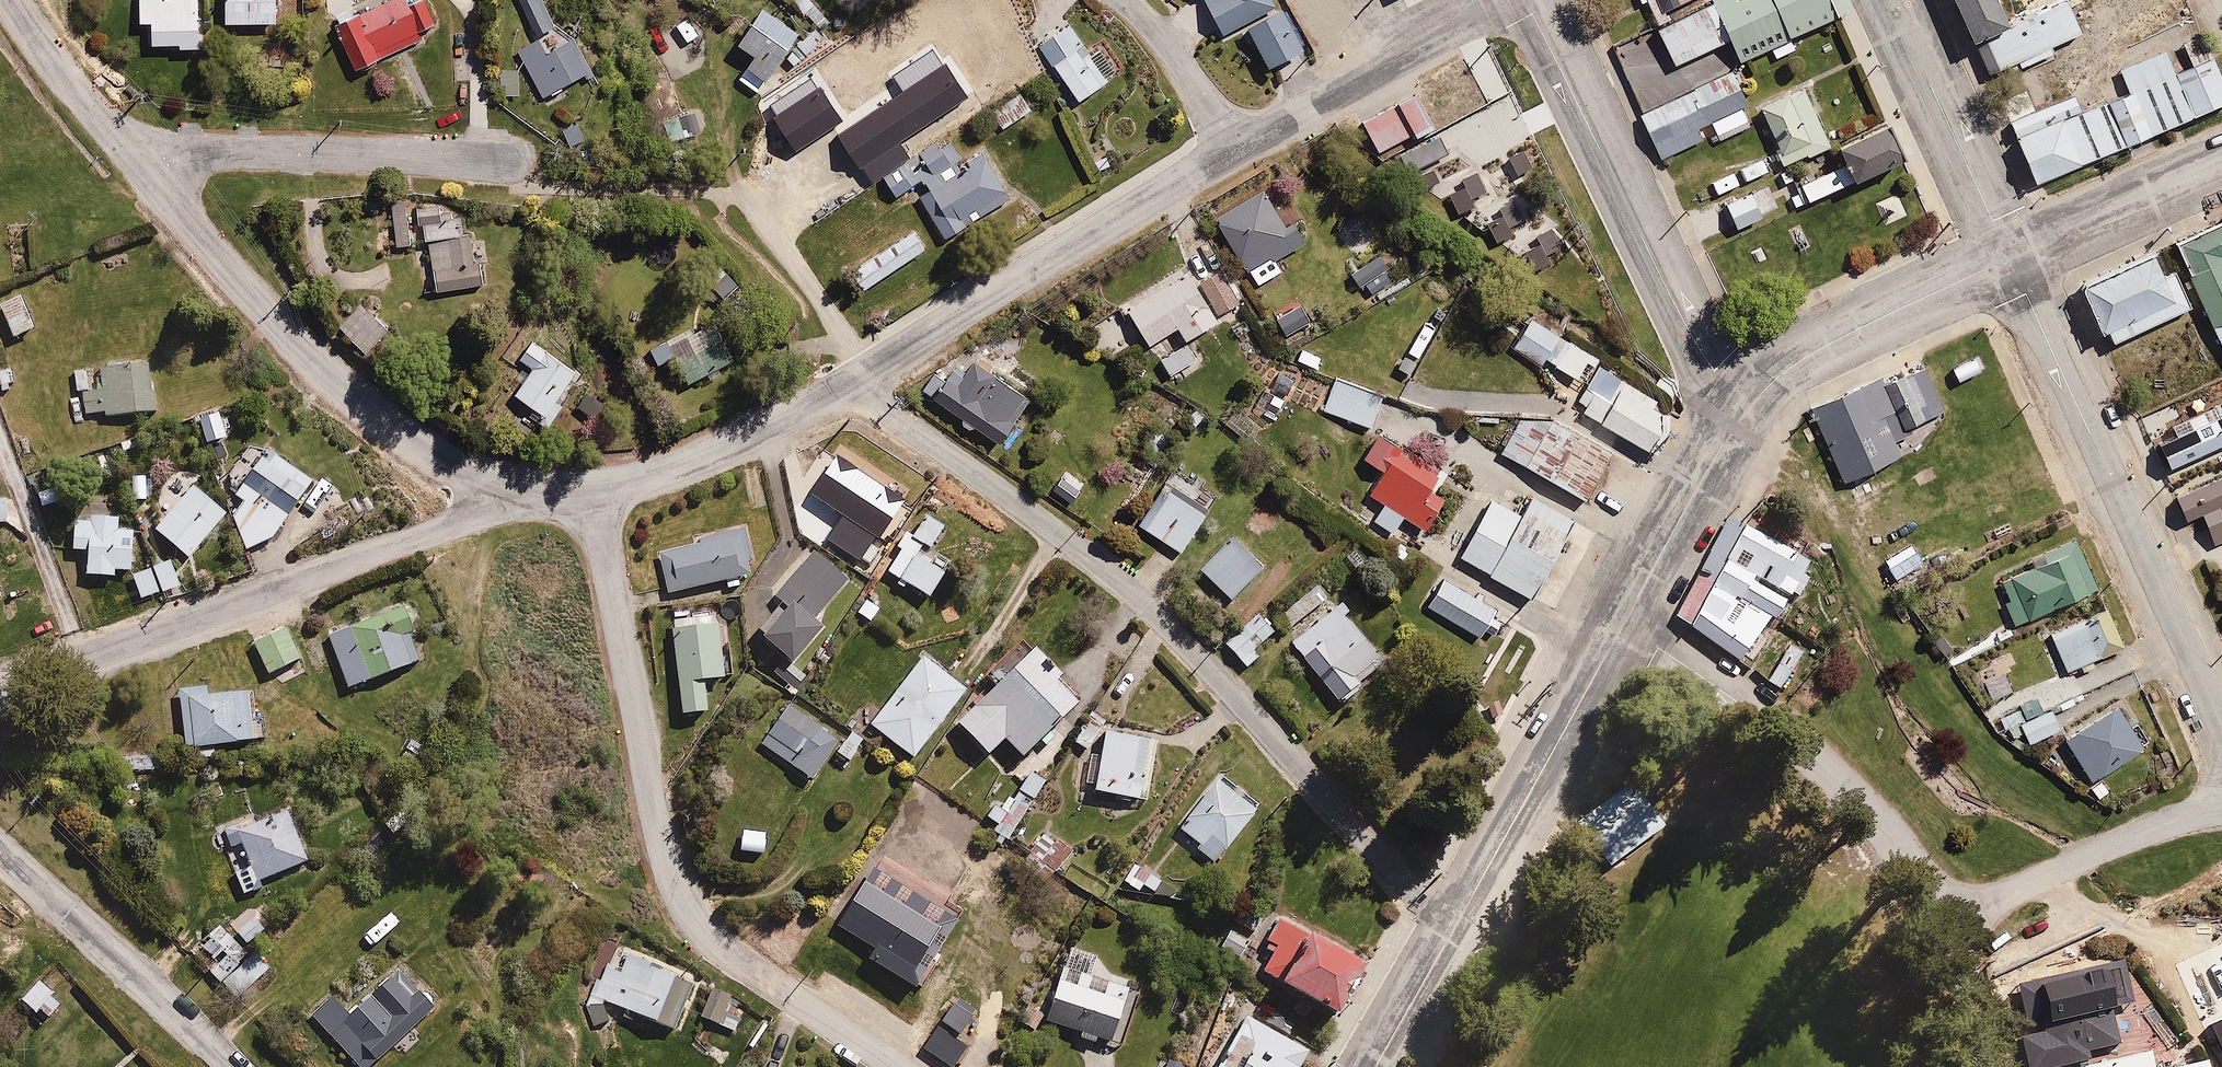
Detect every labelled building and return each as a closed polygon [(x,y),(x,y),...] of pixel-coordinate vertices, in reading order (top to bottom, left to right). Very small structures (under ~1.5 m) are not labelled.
[(201,52),(201,0),(139,0),(140,25),(152,24),(153,47),(180,47),(180,52),(201,52)] [(226,27),(281,26),(280,0),(225,0),(226,27)] [(427,39),(424,34),(441,25),(427,0),(421,0),(411,6),(408,0),(390,0),(334,30),(359,76),(427,39)] [(541,0),(518,0),(538,41),(518,51),(543,105),(568,93),(567,91),(590,80),(565,29),(556,33),(541,0)] [(1221,37),(1245,24),(1280,6),(1277,0),(1202,0),(1221,37)] [(1833,0),(1709,0),(1663,23),(1681,59),(1728,36),(1742,64),(1841,16),(1833,0)] [(1676,11),(1697,0),(1670,0),(1676,11)] [(1987,38),(2077,0),(1971,0),(1987,38)] [(2090,33),(2076,0),(1998,33),(2012,66),(2090,33)] [(1280,6),(1245,24),(1270,72),(1309,52),(1284,4),(1280,6)] [(762,10),(739,45),(755,55),(746,67),(743,65),(735,77),(761,94),(800,36),(762,10)] [(1085,51),(1064,19),(1034,38),(1078,104),(1121,75),(1099,42),(1085,51)] [(2146,143),(2221,114),(2221,37),(2120,76),(2146,143)] [(901,93),(837,135),(859,169),(862,167),(872,183),(909,159),(898,143),(968,97),(946,63),(943,65),(932,49),(891,76),(901,93)] [(1760,105),(1741,65),(1653,108),(1672,148),(1760,105)] [(522,99),(521,68),(499,69),(500,100),(522,99)] [(772,118),(795,153),(843,121),(820,86),(817,89),(810,79),(770,105),(777,115),(772,118)] [(1807,87),(1763,106),(1782,150),(1776,153),(1783,168),(1833,146),(1807,87)] [(1411,174),(1415,172),(1424,189),(1438,182),(1430,165),(1452,153),(1450,150),(1469,140),(1460,122),(1442,132),(1420,89),(1362,119),(1379,153),(1396,145),(1411,174)] [(990,109),(1002,128),(1032,109),(1020,90),(990,109)] [(2128,149),(2105,94),(2029,125),(2051,180),(2128,149)] [(2003,107),(2010,122),(2034,112),(2028,96),(2003,107)] [(1839,146),(1854,179),(1906,155),(1891,122),(1839,146)] [(1020,202),(989,150),(965,164),(953,144),(943,150),(939,143),(881,179),(895,201),(923,184),(929,193),(915,201),(944,248),(971,231),(968,226),(998,208),(1001,213),(1020,202)] [(1855,184),(1840,151),(1787,175),(1802,209),(1855,184)] [(1478,170),(1461,178),(1464,185),(1448,192),(1455,209),(1489,193),(1478,170)] [(1266,243),(1283,233),(1258,190),(1215,214),(1257,288),(1285,272),(1275,254),(1273,256),(1266,243)] [(1752,191),(1724,206),(1737,231),(1765,216),(1752,191)] [(1492,246),(1514,236),(1510,228),(1524,221),(1513,199),(1498,206),(1502,215),(1482,225),(1492,246)] [(447,209),(447,203),(413,207),(416,229),(422,228),(425,246),(471,239),(470,231),(463,231),(460,207),(447,209)] [(2186,241),(2221,318),(2221,224),(2186,241)] [(1533,272),(1552,262),(1549,256),(1562,248),(1551,227),(1534,236),(1539,244),(1523,253),(1533,272)] [(849,271),(862,292),(929,249),(916,228),(849,271)] [(475,240),(425,247),(433,298),(488,289),(483,256),(478,257),(475,240)] [(2197,305),(2171,248),(2095,283),(2121,340),(2197,305)] [(1384,249),(1349,274),(1360,289),(1395,265),(1384,249)] [(1131,317),(1148,345),(1177,328),(1186,342),(1220,322),(1217,317),(1200,287),(1186,264),(1116,307),(1124,321),(1131,317)] [(720,267),(706,280),(724,299),(738,286),(720,267)] [(1200,287),(1217,317),(1241,302),(1223,273),(1200,287)] [(0,303),(0,308),(13,340),(37,330),(22,294),(0,303)] [(365,310),(345,332),(368,353),(389,331),(365,310)] [(674,358),(689,387),(739,362),(716,318),(651,351),(659,366),(674,358)] [(1199,366),(1185,344),(1162,359),(1176,380),(1199,366)] [(533,377),(514,405),(555,432),(586,382),(529,345),(516,365),(533,377)] [(921,391),(965,421),(963,424),(972,429),(973,427),(1002,447),(1017,426),(1014,424),(1029,401),(998,380),(1002,375),(976,357),(964,374),(947,362),(938,375),(934,372),(921,391)] [(149,380),(149,358),(108,359),(108,364),(96,364),(97,376),(87,376),(86,365),(69,365),(69,377),(75,377),(76,394),(82,394),(83,413),(105,413),(105,418),(134,417),(134,414),(157,413),(156,380),(149,380)] [(11,390),(10,385),(19,383),(15,363),(0,366),(0,392),(11,390)] [(1687,401),(1619,366),(1595,415),(1663,449),(1687,401)] [(1937,367),(1902,383),(1923,427),(1958,411),(1937,367)] [(1323,396),(1326,397),(1321,408),(1371,429),(1385,394),(1336,374),(1331,385),(1328,384),(1323,396)] [(1921,454),(1888,383),(1826,412),(1859,482),(1921,454)] [(1629,443),(1562,409),(1533,464),(1601,499),(1629,443)] [(230,442),(221,411),(196,418),(205,450),(230,442)] [(1405,447),(1379,432),(1364,455),(1385,468),(1371,491),(1382,498),(1370,517),(1397,534),(1406,520),(1426,533),(1446,501),(1435,494),(1441,484),(1398,458),(1405,447)] [(244,503),(231,514),(245,553),(265,543),(282,529),(316,483),(247,439),(221,475),(242,490),(236,496),(244,503)] [(110,451),(95,454),(99,473),(114,470),(110,451)] [(1171,486),(1167,483),(1139,527),(1182,555),(1220,497),(1208,488),(1206,491),(1179,474),(1171,486)] [(2221,543),(2221,478),(2173,498),(2184,525),(2201,517),(2214,547),(2221,543)] [(194,487),(156,531),(190,560),(228,516),(194,487)] [(1534,509),(1509,497),(1477,560),(1546,595),(1588,514),(1543,491),(1534,509)] [(114,507),(114,495),(93,493),(92,511),(74,510),(72,552),(87,553),(85,577),(114,578),(115,571),(132,572),(135,527),(121,526),(122,508),(114,507)] [(1752,530),(1729,516),(1667,618),(1740,663),(1751,644),(1768,654),(1785,625),(1777,620),(1791,597),(1799,602),(1813,580),(1803,574),(1811,560),(1798,552),(1810,531),(1767,505),(1752,530)] [(925,547),(932,552),(950,527),(925,509),(909,533),(905,530),(893,548),(899,552),(885,573),(895,580),(892,583),(904,591),(906,588),(928,603),(949,573),(921,554),(925,547)] [(667,593),(750,576),(748,566),(759,564),(751,526),(696,537),(697,545),(658,553),(667,593)] [(868,552),(879,538),(866,529),(856,543),(849,538),(840,551),(864,568),(873,556),(868,552)] [(1266,569),(1233,538),(1199,573),(1232,605),(1266,569)] [(2032,559),(2035,565),(2001,581),(2011,603),(2004,606),(2016,631),(2101,590),(2076,538),(2032,559)] [(810,625),(849,583),(803,544),(762,594),(784,612),(761,639),(796,669),(823,636),(810,625)] [(132,576),(140,602),(180,589),(171,563),(132,576)] [(1521,612),(1460,576),(1442,605),(1503,642),(1521,612)] [(1324,599),(1313,587),(1274,623),(1284,635),(1324,599)] [(409,597),(325,628),(345,680),(428,650),(409,597)] [(884,610),(869,597),(856,612),(870,624),(884,610)] [(1348,615),(1338,603),(1288,647),(1340,705),(1385,665),(1344,619),(1348,615)] [(2085,677),(2099,670),(2095,662),(2132,646),(2113,604),(2048,633),(2066,675),(2081,668),(2085,677)] [(723,612),(671,617),(680,716),(710,713),(708,684),(725,683),(723,651),(731,651),(729,624),(724,624),(723,612)] [(1276,630),(1259,614),(1226,648),(1247,668),(1258,656),(1254,653),(1276,630)] [(288,625),(255,637),(266,669),(299,657),(288,625)] [(1062,688),(1066,683),(1054,670),(1047,677),(1041,671),(1048,664),(1034,651),(958,725),(990,758),(1004,745),(1025,765),(1082,709),(1062,688)] [(968,691),(922,656),(868,726),(915,761),(968,691)] [(1997,735),(2010,728),(2015,738),(2026,732),(2033,745),(2060,730),(2048,708),(2041,712),(2033,698),(2021,704),(1997,662),(1965,680),(1997,735)] [(267,743),(265,714),(255,715),(254,691),(183,695),(186,748),(267,743)] [(811,787),(837,755),(849,765),(860,751),(846,740),(843,744),(791,702),(757,744),(811,787)] [(2120,702),(2065,738),(2091,779),(2146,743),(2120,702)] [(1108,721),(1092,709),(1070,738),(1086,750),(1108,721)] [(1159,741),(1106,731),(1094,795),(1147,805),(1159,741)] [(1001,793),(985,815),(998,825),(994,831),(1005,839),(1043,787),(1028,776),(1011,800),(1001,793)] [(1215,777),(1175,824),(1197,842),(1193,848),(1215,866),(1259,814),(1215,777)] [(1578,824),(1611,868),(1665,828),(1633,783),(1578,824)] [(222,831),(228,849),(245,843),(247,848),(238,851),(246,873),(237,876),(244,897),(264,890),(261,881),(313,864),(293,807),(222,831)] [(948,828),(925,813),(915,828),(910,824),(866,889),(889,905),(900,889),(941,916),(966,877),(971,880),(979,867),(968,860),(971,855),(942,836),(948,828)] [(1045,886),(1075,849),(1048,828),(1019,865),(1045,886)] [(1122,881),(1139,892),(1144,886),(1159,896),(1167,884),(1134,862),(1122,881)] [(1247,899),(1216,944),(1240,960),(1271,915),(1247,899)] [(254,918),(238,932),(248,943),(264,928),(254,918)] [(1357,985),(1364,972),(1276,919),(1260,946),(1273,954),(1261,973),(1282,985),(1279,990),(1338,1026),(1361,988),(1357,985)] [(247,952),(220,925),(200,943),(218,962),(209,970),(220,981),(247,952)] [(697,985),(611,944),(585,1002),(601,1010),(606,999),(675,1031),(697,985)] [(255,952),(224,981),(239,996),(270,968),(255,952)] [(1139,990),(1067,964),(1053,1002),(1049,1001),(1041,1021),(1078,1035),(1075,1040),(1098,1048),(1100,1043),(1118,1049),(1139,990)] [(398,969),(350,1013),(333,994),(310,1015),(357,1066),(374,1066),(440,1007),(423,989),(419,992),(398,969)] [(53,999),(56,996),(40,982),(21,1004),(37,1018),(41,1013),(51,1022),(63,1008),(53,999)] [(732,1003),(735,997),(714,987),(700,1018),(734,1033),(745,1009),(732,1003)] [(1214,1066),(1303,1066),(1313,1047),(1262,1019),(1268,1009),(1231,990),(1221,1009),(1231,1015),(1225,1026),(1236,1031),(1214,1066)] [(2054,1011),(2034,1051),(2066,1066),(2082,1066),(2099,1033),(2054,1011)] [(918,1043),(947,1066),(952,1066),(967,1048),(936,1022),(918,1043)] [(2156,1039),(2179,1066),(2199,1066),(2168,1029),(2156,1039)]
